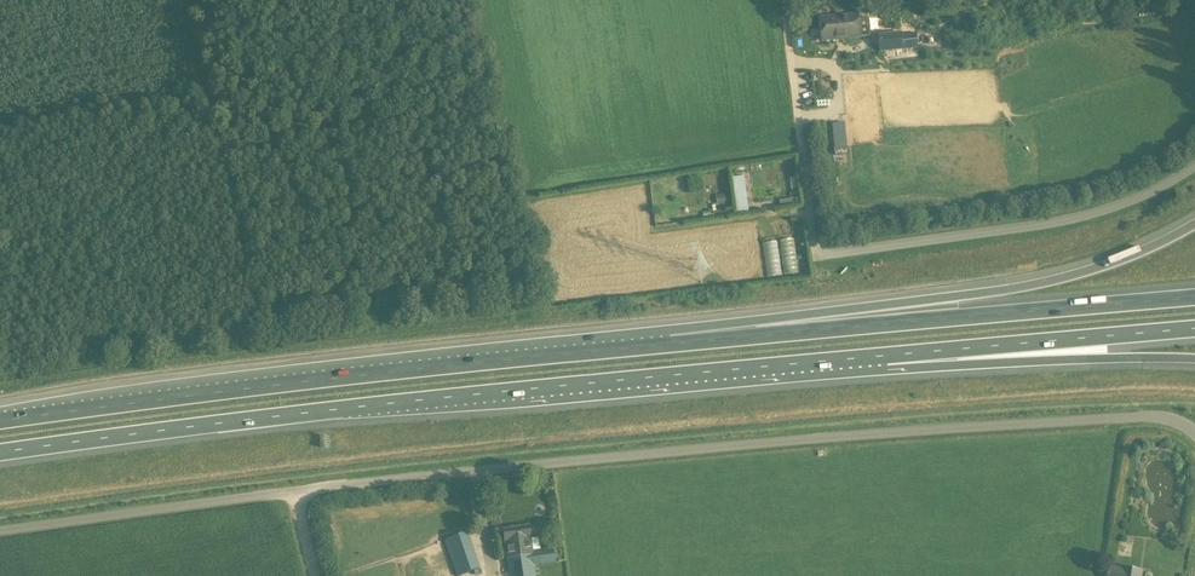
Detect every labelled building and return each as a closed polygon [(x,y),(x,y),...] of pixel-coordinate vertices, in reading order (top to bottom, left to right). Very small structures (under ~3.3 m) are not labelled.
[(956,8),(969,6),(968,0),(955,0),(956,8)] [(861,37),(859,14),(821,18),(823,41),(861,37)] [(881,52),(902,50),(901,33),(879,35),(881,52)] [(848,145),(846,133),(834,135),(835,147),(848,145)] [(744,176),(732,178),(736,213),(749,212),(744,176)] [(730,193),(722,195),(724,204),(732,203),(730,193)] [(784,273),(798,272),(796,238),(782,239),(784,273)] [(778,241),(763,243),(769,276),(784,274),(778,241)] [(531,551),(529,538),(531,538),(530,526),(502,530),(503,542),(509,575),(536,575),(534,566),(556,563),(553,548),(531,551)] [(456,575),(460,575),(480,569),(467,532),(444,540),(456,575)] [(1123,567),(1123,568),(1108,565),(1107,575),(1142,575),(1143,570),(1123,567)]
